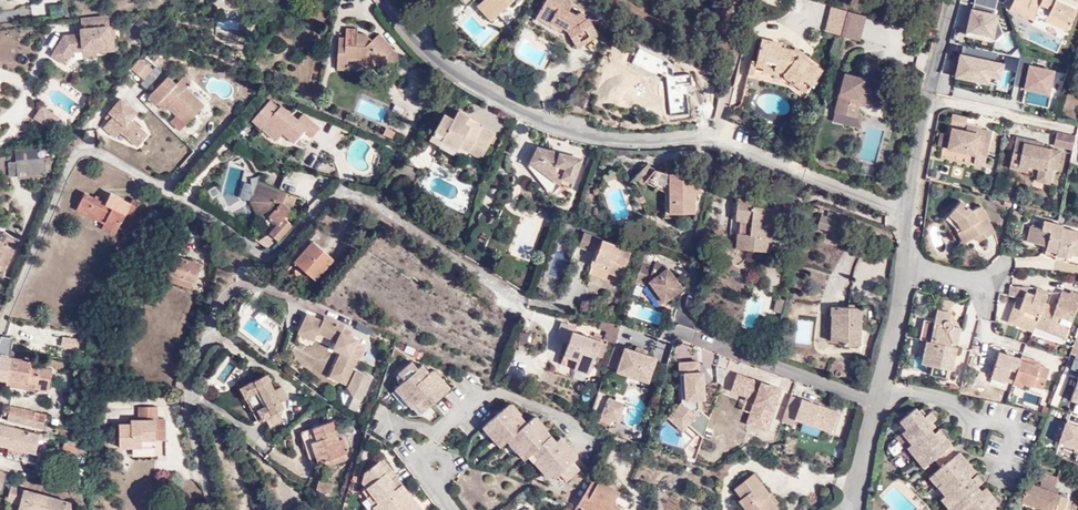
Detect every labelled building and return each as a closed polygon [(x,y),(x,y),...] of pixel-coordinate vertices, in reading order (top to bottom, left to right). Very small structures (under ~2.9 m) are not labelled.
[(459,0),(451,0),(442,8),(451,19),(465,7),(459,0)] [(488,21),(496,15),(506,5),(512,1),(511,0),(474,0),(477,3),(474,6),(488,21)] [(542,9),(567,24),(571,28),(578,45),(598,35),(590,17),(587,17),(584,11),(576,15),(570,11),(575,1),(573,0),(547,0),(542,9)] [(999,16),(994,15),(998,0),(975,0),(967,36),(994,41),(999,16)] [(1016,9),(1039,21),(1041,16),(1071,30),(1077,14),(1077,8),(1061,0),(1047,0),(1021,0),(1016,9)] [(515,16),(506,5),(496,15),(504,25),(515,16)] [(567,24),(542,9),(539,14),(564,29),(567,24)] [(825,35),(842,39),(848,16),(831,12),(825,35)] [(105,15),(78,18),(78,29),(77,29),(78,34),(74,34),(62,35),(50,55),(64,64),(72,51),(81,50),(81,48),(93,47),(94,52),(112,50),(111,38),(113,38),(112,26),(106,26),(105,15)] [(858,43),(865,21),(848,16),(842,39),(858,43)] [(892,45),(897,26),(865,19),(861,38),(892,45)] [(922,38),(934,41),(937,31),(924,28),(922,38)] [(353,77),(353,73),(353,64),(370,64),(376,74),(384,68),(394,78),(405,68),(382,42),(376,47),(372,43),(363,43),(364,33),(350,33),(350,43),(343,43),(342,76),(353,77)] [(783,45),(784,40),(764,36),(760,56),(753,56),(749,75),(788,83),(803,79),(812,86),(824,71),(794,48),(783,45)] [(93,47),(81,48),(81,50),(82,58),(94,57),(94,52),(93,47)] [(1000,62),(960,54),(955,79),(995,87),(1000,62)] [(621,79),(638,84),(637,87),(649,90),(650,84),(667,89),(665,100),(684,106),(693,74),(654,63),(653,69),(626,61),(621,79)] [(138,79),(146,68),(139,63),(131,73),(138,79)] [(370,64),(353,64),(353,73),(376,74),(370,64)] [(1056,72),(1030,66),(1025,88),(1052,93),(1056,72)] [(855,81),(857,73),(847,71),(845,79),(855,81)] [(886,105),(891,80),(857,73),(855,81),(845,79),(839,106),(861,111),(863,104),(870,105),(870,101),(886,105)] [(936,91),(950,95),(954,76),(940,73),(936,91)] [(185,122),(203,105),(184,87),(190,81),(183,75),(177,81),(175,83),(167,75),(149,93),(164,108),(167,104),(176,113),(185,122)] [(638,84),(621,79),(619,85),(636,90),(637,87),(638,84)] [(649,90),(647,95),(665,100),(667,89),(650,84),(649,90)] [(252,117),(260,124),(280,101),(274,96),(252,117)] [(102,128),(110,135),(113,132),(117,135),(120,132),(121,133),(133,143),(143,131),(130,120),(136,112),(120,99),(109,113),(112,116),(111,117),(108,121),(102,128)] [(51,123),(59,112),(41,100),(34,111),(51,123)] [(280,101),(260,124),(262,126),(264,124),(280,139),(285,134),(295,144),(308,130),(314,136),(322,127),(305,111),(298,118),(280,101)] [(861,111),(839,106),(837,115),(860,119),(861,111)] [(444,112),(435,131),(445,135),(442,141),(457,148),(459,144),(484,155),(496,131),(483,125),(480,130),(466,123),(470,117),(457,112),(454,117),(444,112)] [(171,119),(180,128),(185,122),(176,113),(171,119)] [(965,127),(967,117),(952,114),(950,124),(965,127)] [(945,149),(944,151),(973,156),(973,152),(984,154),(989,132),(977,129),(976,135),(949,129),(948,136),(938,134),(935,147),(945,149)] [(137,146),(147,134),(143,131),(133,143),(137,146)] [(445,135),(435,131),(429,142),(439,146),(442,141),(445,135)] [(1075,135),(1056,131),(1054,145),(1072,148),(1075,135)] [(1014,137),(1010,159),(1018,161),(1018,164),(1027,166),(1037,168),(1036,180),(1049,182),(1052,169),(1055,169),(1060,150),(1022,143),(1023,138),(1014,137)] [(13,144),(13,154),(13,170),(42,169),(42,166),(46,165),(46,158),(48,155),(48,152),(35,152),(34,142),(13,144)] [(581,160),(536,145),(525,165),(549,195),(558,186),(571,190),(581,160)] [(6,171),(13,170),(13,154),(5,154),(6,171)] [(1018,161),(1010,159),(1008,168),(1025,172),(1027,166),(1018,164),(1018,161)] [(642,185),(644,183),(655,170),(646,164),(634,178),(642,185)] [(665,196),(665,216),(670,216),(669,177),(668,177),(655,170),(644,183),(665,196)] [(669,177),(670,216),(692,217),(693,176),(669,177)] [(256,197),(264,180),(259,178),(250,197),(260,218),(264,213),(256,197)] [(278,237),(292,222),(285,216),(292,208),(297,195),(264,180),(256,197),(264,213),(271,227),(278,237)] [(77,201),(103,213),(118,220),(121,222),(125,213),(132,215),(139,200),(129,195),(127,200),(108,192),(104,200),(81,190),(77,201)] [(730,203),(730,206),(778,223),(778,220),(790,220),(790,203),(771,202),(771,210),(753,209),(753,200),(735,200),(735,203),(730,203)] [(100,220),(103,213),(77,201),(73,208),(100,220)] [(970,212),(960,203),(947,217),(957,225),(967,243),(974,239),(977,243),(994,234),(980,208),(970,212)] [(770,255),(770,224),(778,223),(730,206),(729,235),(733,235),(733,254),(770,255)] [(524,210),(507,253),(529,262),(546,219),(524,210)] [(112,232),(118,220),(103,213),(100,220),(97,226),(112,232)] [(826,213),(824,219),(835,222),(837,216),(826,213)] [(837,223),(835,222),(824,219),(819,217),(816,228),(834,234),(837,223)] [(212,240),(220,225),(211,220),(207,228),(204,226),(200,234),(212,240)] [(1060,230),(1061,226),(1040,222),(1039,229),(1028,227),(1024,243),(1044,247),(1042,255),(1053,257),(1060,230)] [(271,227),(263,238),(272,242),(278,237),(271,227)] [(13,239),(0,230),(0,266),(8,255),(5,252),(13,239)] [(1060,230),(1053,257),(1052,260),(1064,263),(1066,253),(1077,256),(1077,243),(1077,242),(1077,241),(1077,235),(1060,230)] [(627,253),(590,237),(586,246),(602,253),(596,269),(625,280),(634,259),(626,256),(627,253)] [(336,260),(315,241),(299,258),(309,268),(307,271),(317,280),(336,260)] [(166,265),(168,266),(187,274),(189,274),(195,259),(172,249),(166,265)] [(562,277),(567,252),(555,249),(549,275),(562,277)] [(299,258),(296,261),(307,271),(309,268),(299,258)] [(655,266),(646,263),(639,282),(649,286),(654,282),(668,300),(685,288),(669,266),(658,262),(655,266)] [(184,280),(187,274),(168,266),(166,272),(184,280)] [(649,286),(663,304),(668,300),(654,282),(649,286)] [(1015,325),(1030,332),(1033,324),(1040,309),(1042,303),(1047,292),(1036,289),(1033,295),(1025,292),(1027,287),(1011,283),(1009,292),(1017,295),(1022,298),(1018,306),(1013,304),(1008,314),(1019,318),(1015,325)] [(1040,309),(1033,324),(1046,329),(1047,324),(1064,330),(1077,297),(1077,296),(1068,292),(1067,294),(1061,292),(1053,307),(1054,308),(1052,314),(1040,309)] [(1022,298),(1017,295),(1013,304),(1018,306),(1022,298)] [(773,312),(782,314),(784,301),(775,299),(773,312)] [(939,299),(936,308),(951,312),(953,302),(939,299)] [(1053,307),(1042,303),(1040,309),(1052,314),(1054,308),(1053,307)] [(919,357),(934,360),(933,366),(946,369),(949,370),(956,345),(950,344),(950,340),(956,341),(960,323),(952,312),(951,312),(936,308),(933,322),(937,323),(932,341),(924,339),(919,357)] [(830,309),(830,314),(860,325),(860,311),(830,309)] [(325,320),(309,313),(299,332),(314,340),(318,333),(336,342),(329,355),(338,360),(330,376),(347,384),(366,347),(360,344),(362,339),(347,331),(349,326),(328,315),(325,320)] [(860,325),(830,314),(829,318),(834,318),(832,346),(859,347),(860,325)] [(1019,318),(1008,314),(1006,321),(1015,325),(1019,318)] [(797,320),(795,343),(809,344),(812,322),(797,320)] [(923,320),(919,338),(924,339),(932,341),(937,323),(933,322),(923,320)] [(562,322),(556,341),(569,345),(572,332),(574,326),(562,322)] [(1030,332),(1029,334),(1059,344),(1064,330),(1047,324),(1046,329),(1033,324),(1030,332)] [(606,340),(617,343),(622,328),(610,325),(605,339),(606,340)] [(1,378),(29,384),(44,387),(47,367),(33,364),(34,361),(28,360),(29,357),(7,353),(10,335),(0,332),(0,377),(1,378)] [(572,332),(569,345),(561,366),(590,375),(597,354),(601,355),(606,340),(605,339),(590,335),(589,337),(572,332)] [(89,338),(69,335),(67,345),(87,348),(89,338)] [(626,351),(615,348),(608,367),(620,370),(619,372),(651,383),(658,359),(627,349),(626,351)] [(1051,371),(999,353),(991,377),(1042,396),(1051,371)] [(417,403),(423,399),(429,407),(452,388),(435,367),(431,370),(425,363),(419,367),(414,360),(400,371),(406,379),(396,387),(411,407),(417,403)] [(691,424),(705,437),(711,419),(703,412),(703,400),(707,399),(707,367),(701,367),(700,362),(684,363),(684,384),(689,384),(690,401),(685,401),(685,402),(676,412),(691,424)] [(943,377),(946,369),(933,366),(930,374),(943,377)] [(371,380),(357,374),(350,388),(354,398),(362,401),(371,380)] [(757,400),(754,408),(761,410),(775,387),(739,374),(732,392),(757,400)] [(264,417),(269,427),(281,420),(278,413),(276,411),(283,408),(279,401),(286,397),(281,387),(274,391),(266,376),(255,382),(254,381),(240,388),(245,398),(257,421),(264,417)] [(28,389),(29,384),(1,378),(0,384),(28,389)] [(767,431),(782,390),(775,387),(761,410),(754,426),(767,431)] [(791,396),(781,422),(792,426),(794,418),(831,432),(838,413),(791,396)] [(417,403),(423,412),(429,407),(423,399),(417,403)] [(5,409),(24,413),(34,416),(36,409),(19,405),(20,402),(7,400),(5,409)] [(619,423),(625,407),(610,400),(601,422),(611,426),(613,421),(619,423)] [(511,437),(528,458),(534,453),(553,476),(554,476),(557,480),(560,477),(564,483),(579,470),(572,461),(577,457),(560,436),(555,441),(535,416),(526,423),(511,402),(488,421),(505,441),(511,437)] [(761,410),(754,408),(748,423),(752,425),(761,410)] [(23,419),(24,413),(5,409),(4,415),(23,419)] [(913,444),(930,465),(932,463),(949,448),(943,441),(937,434),(934,436),(928,428),(930,427),(922,419),(914,409),(896,424),(903,433),(907,431),(916,442),(913,444)] [(761,410),(752,425),(754,426),(761,410)] [(691,424),(676,412),(671,417),(685,430),(691,424)] [(922,419),(930,427),(936,423),(929,414),(922,419)] [(113,424),(117,449),(131,448),(130,441),(140,440),(140,436),(153,435),(150,415),(125,418),(126,422),(113,424)] [(0,419),(0,440),(5,442),(2,452),(34,460),(36,448),(31,446),(35,427),(0,419)] [(505,441),(488,421),(480,427),(497,447),(505,441)] [(1067,422),(1059,445),(1077,452),(1077,426),(1067,422)] [(342,457),(332,423),(299,433),(309,467),(342,457)] [(36,448),(40,428),(35,427),(31,446),(36,448)] [(951,435),(945,427),(937,434),(943,441),(951,435)] [(903,433),(900,436),(909,447),(913,444),(916,442),(907,431),(903,433)] [(131,448),(155,445),(153,435),(140,436),(140,440),(130,441),(131,448)] [(528,458),(511,437),(505,441),(522,462),(528,458)] [(74,454),(77,444),(65,440),(62,451),(74,454)] [(930,465),(913,444),(909,447),(904,451),(921,472),(930,465)] [(932,463),(939,471),(956,456),(949,448),(932,463)] [(534,453),(528,458),(547,481),(553,476),(534,453)] [(956,456),(939,471),(927,481),(941,498),(946,494),(959,509),(990,509),(991,509),(996,505),(990,498),(984,491),(979,494),(976,490),(970,483),(976,477),(967,467),(957,455),(956,456)] [(396,490),(404,484),(384,457),(364,471),(362,482),(377,504),(373,507),(375,509),(423,509),(414,499),(406,504),(396,490)] [(750,509),(780,509),(774,502),(766,490),(764,492),(750,471),(731,484),(738,494),(734,497),(743,509),(749,509),(750,509)] [(1025,485),(1020,502),(1046,509),(1060,509),(1065,495),(1050,490),(1054,478),(1043,474),(1038,489),(1025,485)] [(976,477),(970,483),(976,490),(983,484),(984,480),(982,477),(978,476),(976,477)] [(608,490),(590,479),(574,505),(581,509),(616,509),(602,501),(608,490)] [(6,480),(3,492),(14,495),(10,509),(12,509),(65,509),(65,496),(6,480)] [(329,486),(315,481),(311,491),(325,497),(329,486)] [(406,504),(414,499),(404,484),(396,490),(406,504)] [(778,498),(771,487),(766,490),(774,502),(778,498)] [(14,495),(3,492),(0,498),(0,507),(10,509),(14,495)] [(997,492),(990,498),(996,505),(1003,499),(997,492)] [(946,494),(941,498),(937,501),(944,509),(959,509),(946,494)]
